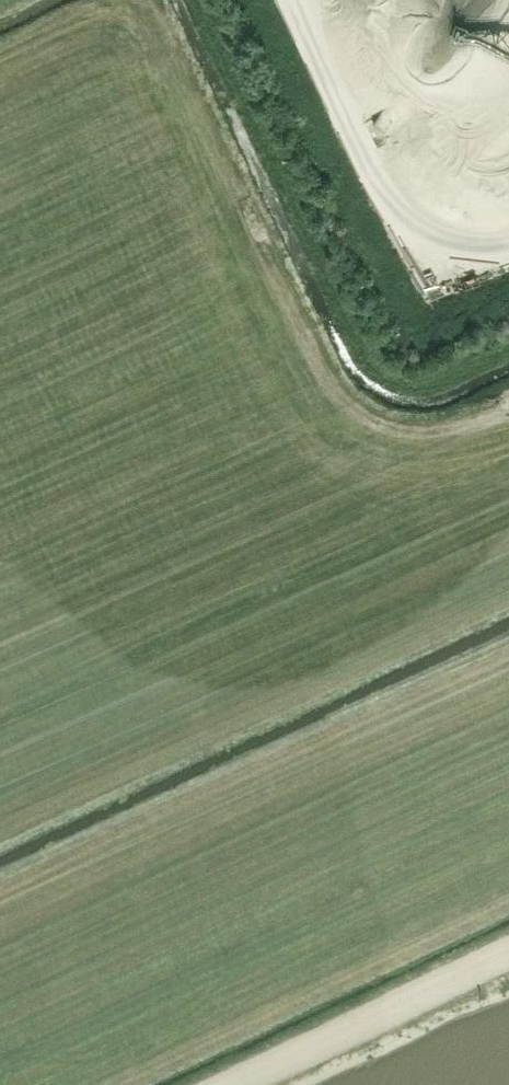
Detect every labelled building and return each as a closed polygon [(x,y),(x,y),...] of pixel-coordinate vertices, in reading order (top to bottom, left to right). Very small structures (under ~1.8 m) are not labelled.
[(388,111),(372,129),(384,139),(399,122),(388,111)] [(250,277),(235,283),(240,296),(255,290),(250,277)]
